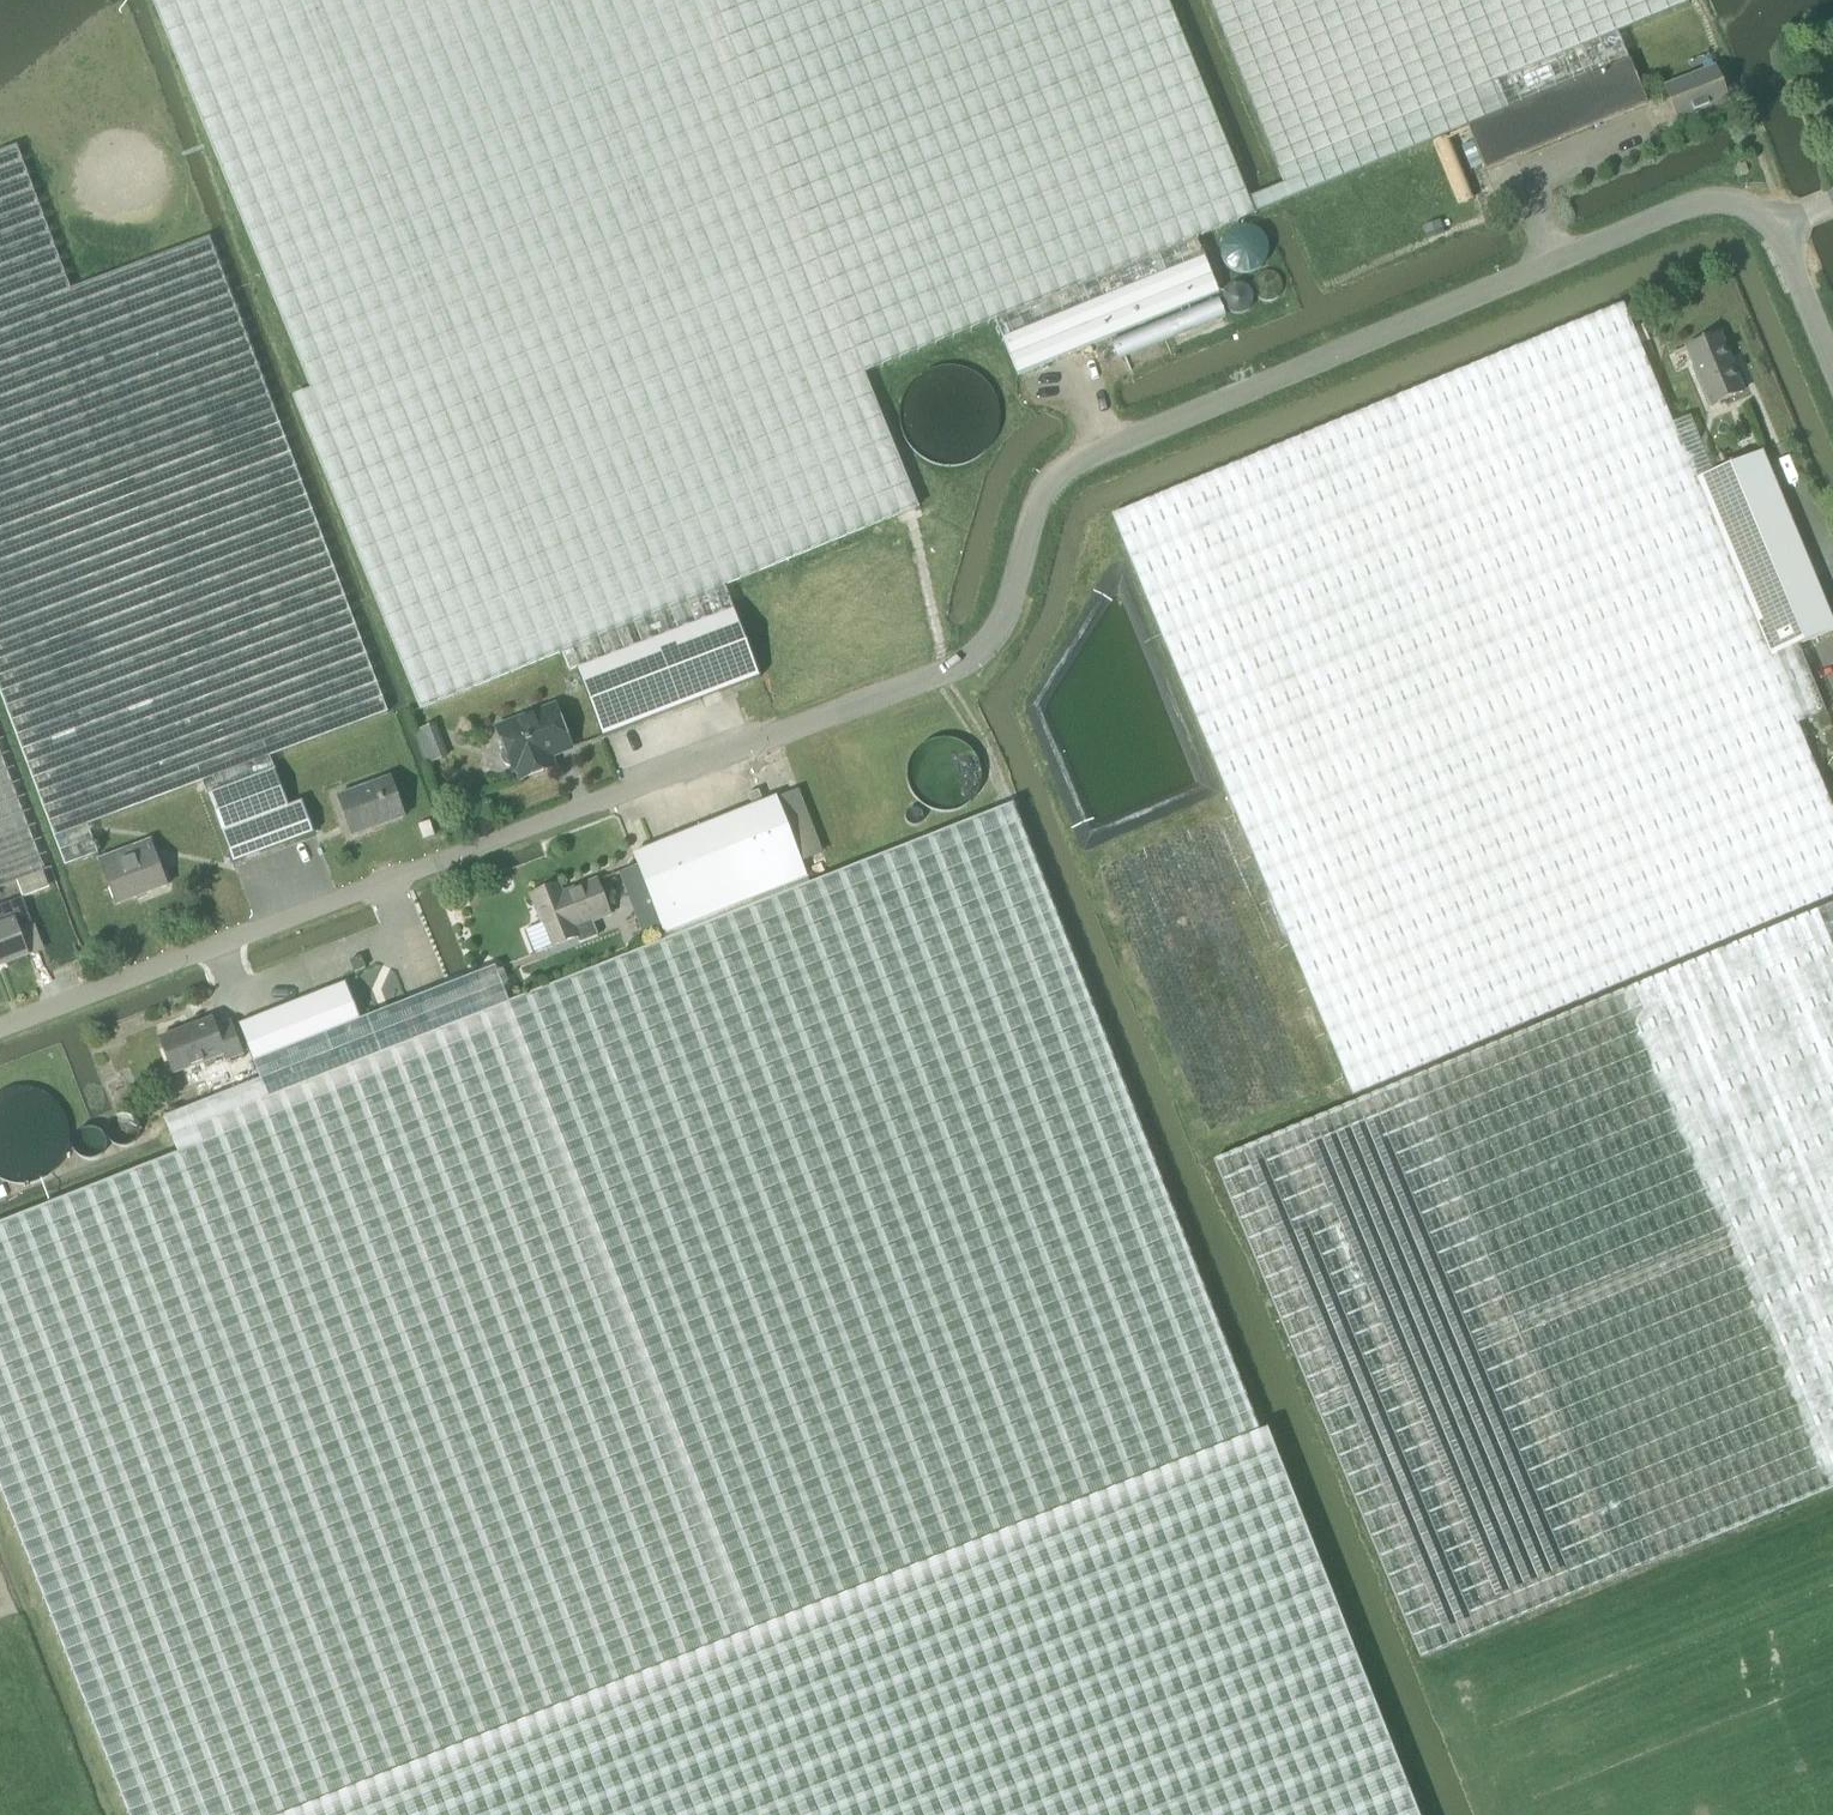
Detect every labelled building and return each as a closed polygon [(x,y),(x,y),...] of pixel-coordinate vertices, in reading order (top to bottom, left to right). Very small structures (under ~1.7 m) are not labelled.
[(1277,170),(1282,184),(1247,197),(1167,0),(151,0),(311,390),(292,397),(419,709),(562,652),(569,671),(576,668),(602,736),(758,676),(723,585),(918,507),(864,375),(995,322),(1016,374),(1217,293),(1195,238),(1254,214),(1254,213),(1449,133),(1438,104),(1277,170)] [(1438,104),(1449,133),(1466,126),(1482,164),(1484,169),(1646,102),(1628,59),(1616,32),(1688,3),(1686,0),(1208,0),(1277,170),(1438,104)] [(1713,66),(1664,86),(1677,119),(1726,99),(1713,66)] [(1482,164),(1472,141),(1460,146),(1470,169),(1482,164)] [(0,152),(0,695),(53,836),(66,871),(98,858),(86,824),(201,781),(206,795),(229,857),(232,863),(286,842),(313,832),(301,800),(287,806),(268,755),(388,710),(208,237),(69,290),(15,146),(0,152)] [(1438,220),(1423,227),(1427,238),(1443,232),(1438,220)] [(1695,478),(1622,303),(1111,515),(1352,1095),(1832,896),(1832,812),(1796,723),(1824,712),(1796,644),(1769,656),(1695,478)] [(1709,404),(1742,390),(1718,332),(1685,346),(1709,404)] [(1695,478),(1769,656),(1796,644),(1832,629),(1832,623),(1761,451),(1695,478)] [(553,707),(495,729),(503,749),(501,751),(501,755),(501,759),(504,763),(507,765),(509,766),(511,771),(516,769),(520,780),(552,767),(548,756),(569,748),(553,707)] [(433,723),(414,731),(417,741),(437,733),(433,723)] [(15,882),(16,881),(30,876),(43,871),(0,757),(0,887),(15,882)] [(287,765),(275,771),(286,793),(298,787),(287,765)] [(388,776),(337,795),(351,836),(403,817),(388,776)] [(1266,1428),(1258,1432),(1010,804),(808,884),(800,862),(823,853),(797,787),(632,853),(663,934),(661,934),(663,941),(508,1002),(494,967),(360,1019),(345,982),(238,1024),(260,1080),(163,1117),(177,1153),(0,1222),(0,1487),(129,1814),(1418,1814),(1266,1428)] [(97,859),(114,905),(166,886),(149,840),(97,859)] [(30,876),(16,881),(22,897),(36,892),(30,876)] [(541,923),(524,930),(533,952),(550,946),(575,936),(578,942),(596,935),(590,920),(607,914),(594,880),(561,893),(558,885),(530,896),(541,923)] [(17,930),(31,925),(21,897),(0,905),(0,965),(26,955),(17,930)] [(1211,1159),(1418,1657),(1832,1486),(1832,900),(1211,1159)] [(172,1073),(223,1054),(225,1060),(242,1054),(229,1020),(212,1027),(209,1019),(159,1038),(172,1073)]
